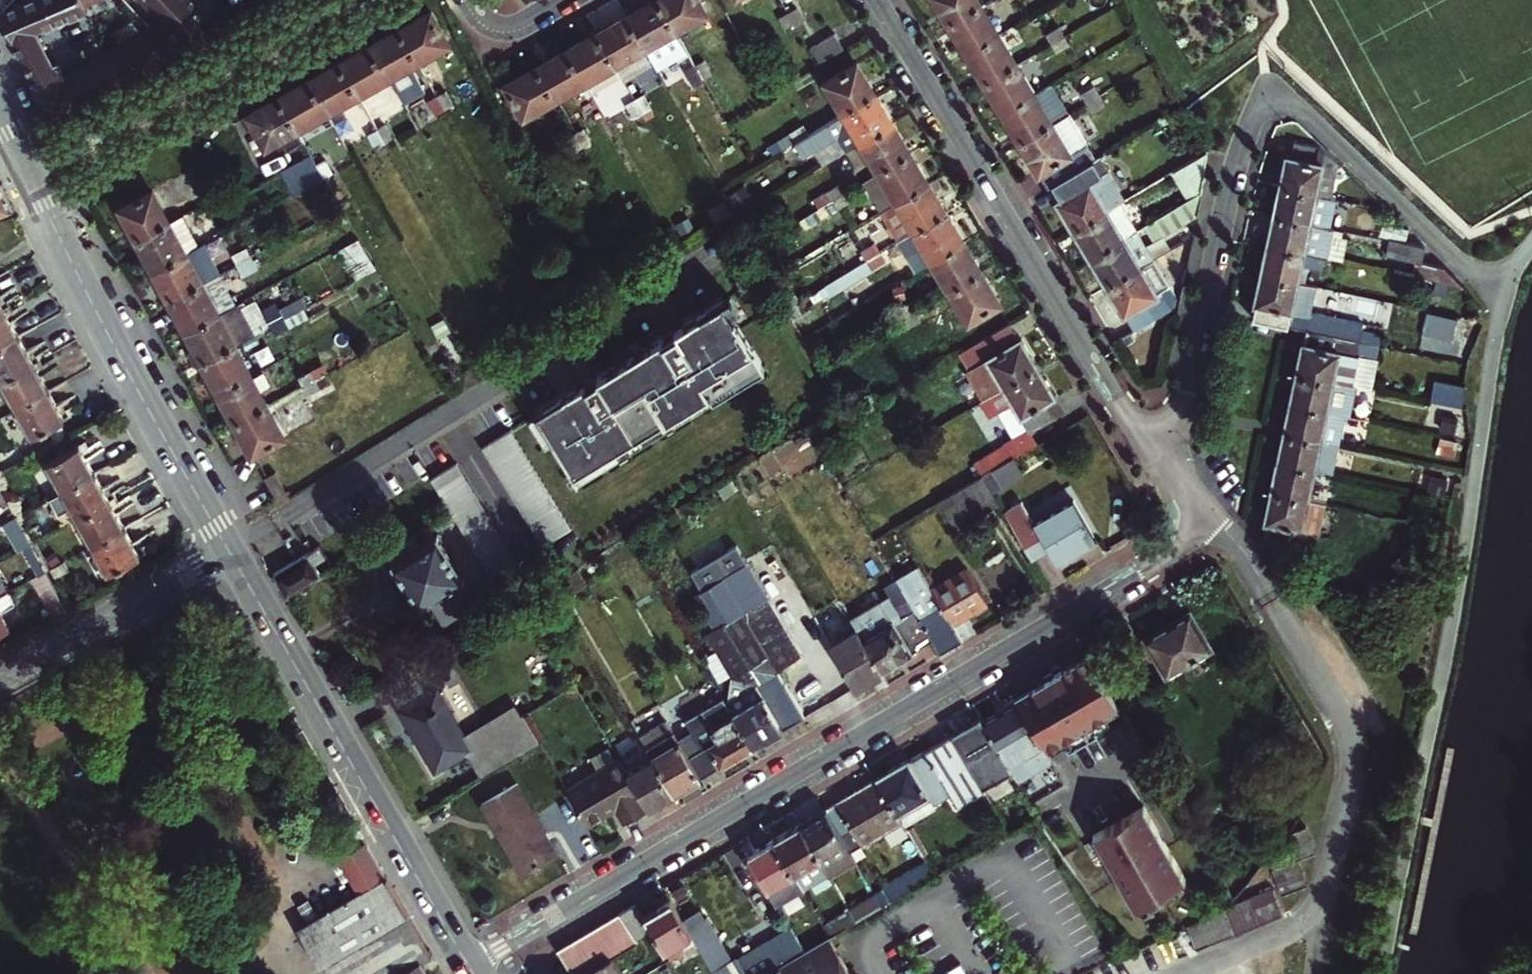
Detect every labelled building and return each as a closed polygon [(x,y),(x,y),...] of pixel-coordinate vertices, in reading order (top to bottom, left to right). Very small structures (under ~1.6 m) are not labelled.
[(7,9),(5,11),(37,75),(59,64),(42,29),(91,2),(90,0),(27,0),(7,9)] [(169,23),(174,29),(198,8),(205,3),(203,0),(150,0),(169,23)] [(630,17),(647,48),(656,63),(686,46),(677,31),(660,0),(659,0),(630,17)] [(700,0),(660,0),(677,31),(708,14),(700,0)] [(948,26),(979,7),(975,0),(932,0),(948,26)] [(806,21),(798,7),(789,13),(796,26),(806,21)] [(948,26),(966,56),(997,37),(979,7),(948,26)] [(64,109),(212,31),(198,8),(174,29),(169,23),(134,42),(131,36),(125,40),(128,46),(94,64),(92,59),(85,63),(88,68),(75,75),(67,60),(59,64),(37,75),(51,103),(64,109)] [(789,30),(796,26),(789,13),(782,17),(789,30)] [(402,31),(419,63),(449,46),(432,14),(402,31)] [(630,17),(598,35),(616,65),(647,48),(630,17)] [(1046,36),(1051,45),(1063,37),(1058,29),(1046,36)] [(419,63),(402,31),(372,48),(390,80),(403,102),(425,90),(411,67),(419,63)] [(843,46),(835,31),(812,44),(820,59),(843,46)] [(616,65),(598,35),(568,52),(585,83),(616,65)] [(966,56),(984,85),(1015,66),(997,37),(966,56)] [(1068,46),(1063,37),(1051,45),(1056,53),(1068,46)] [(341,66),(359,97),(390,80),(372,48),(341,66)] [(556,100),(585,83),(568,52),(538,69),(556,100)] [(827,78),(845,108),(875,89),(857,59),(827,78)] [(707,60),(697,65),(705,79),(715,73),(707,60)] [(697,84),(705,79),(697,65),(689,70),(697,84)] [(329,114),(359,97),(341,66),(311,82),(329,114)] [(1033,95),(1015,66),(984,85),(1001,114),(1033,95)] [(525,117),(556,100),(538,69),(508,87),(525,117)] [(329,114),(311,82),(281,100),(298,131),(307,146),(338,129),(329,114)] [(1097,94),(1093,86),(1081,93),(1086,101),(1097,94)] [(1001,114),(1019,143),(1062,116),(1045,88),(1033,95),(1001,114)] [(892,118),(875,89),(845,108),(811,128),(799,136),(804,143),(809,152),(844,131),(851,143),(862,136),(892,118)] [(446,90),(438,95),(445,108),(454,103),(446,90)] [(1103,104),(1097,94),(1086,101),(1091,110),(1103,104)] [(438,95),(429,100),(436,113),(445,108),(438,95)] [(646,96),(637,101),(645,114),(653,109),(646,96)] [(298,131),(281,100),(251,116),(269,148),(298,131)] [(636,119),(645,114),(637,101),(628,106),(636,119)] [(1062,116),(1019,143),(1045,186),(1049,183),(1088,159),(1062,116)] [(892,118),(862,136),(881,167),(911,149),(892,118)] [(793,127),(799,136),(811,128),(805,119),(793,127)] [(386,124),(377,129),(384,143),(393,138),(386,124)] [(793,127),(780,134),(785,143),(799,136),(793,127)] [(377,129),(368,134),(376,148),(384,143),(377,129)] [(593,144),(585,131),(576,136),(584,149),(593,144)] [(576,154),(584,149),(576,136),(568,141),(576,154)] [(799,136),(785,143),(790,151),(804,143),(799,136)] [(1296,145),(1287,187),(1335,196),(1341,167),(1323,151),(1296,145)] [(929,178),(911,149),(881,167),(864,177),(882,207),(899,197),(929,178)] [(1193,189),(1200,149),(1168,169),(1185,198),(1191,194),(1193,189)] [(1088,159),(1049,183),(1057,196),(1053,199),(1071,229),(1113,203),(1125,195),(1098,152),(1088,159)] [(318,167),(325,179),(334,174),(327,162),(318,167)] [(284,177),(294,196),(325,179),(318,167),(310,171),(306,164),(284,177)] [(917,228),(948,210),(929,178),(899,197),(917,228)] [(16,210),(0,179),(0,216),(16,210)] [(824,201),(834,195),(847,188),(841,179),(819,193),(824,201)] [(1287,187),(1280,217),(1325,226),(1334,228),(1340,197),(1335,196),(1287,187)] [(852,196),(847,188),(834,195),(839,203),(852,196)] [(206,206),(218,199),(213,189),(200,196),(206,206)] [(139,241),(170,224),(154,194),(122,211),(139,241)] [(1185,198),(1151,218),(1148,220),(1153,227),(1156,232),(1188,212),(1191,194),(1185,198)] [(218,199),(206,206),(210,213),(223,206),(218,199)] [(1071,229),(1088,257),(1130,231),(1113,203),(1071,229)] [(1135,228),(1139,226),(1148,220),(1151,218),(1145,208),(1128,218),(1135,228)] [(917,228),(935,257),(965,239),(948,210),(917,228)] [(155,271),(200,247),(183,217),(170,224),(139,241),(155,271)] [(1325,226),(1280,217),(1274,248),(1327,258),(1332,259),(1338,229),(1325,226)] [(1143,233),(1153,227),(1148,220),(1139,226),(1143,233)] [(1381,224),(1378,236),(1388,239),(1402,241),(1404,228),(1381,224)] [(1338,229),(1332,259),(1357,265),(1364,234),(1338,229)] [(1088,257),(1104,285),(1147,258),(1130,231),(1088,257)] [(965,239),(935,257),(953,287),(983,269),(965,239)] [(1421,245),(1388,239),(1384,255),(1418,262),(1418,260),(1421,245)] [(353,270),(369,263),(358,240),(342,247),(353,270)] [(871,255),(883,248),(878,240),(866,247),(871,255)] [(171,302),(222,275),(206,244),(200,247),(155,271),(171,302)] [(889,258),(883,248),(871,255),(829,281),(837,290),(889,258)] [(1327,258),(1274,248),(1267,278),(1302,285),(1305,272),(1324,276),(1327,258)] [(234,257),(238,266),(250,260),(245,251),(234,257)] [(1164,286),(1147,258),(1104,285),(1133,331),(1163,312),(1152,293),(1164,286)] [(255,269),(250,260),(238,266),(243,275),(255,269)] [(1418,262),(1414,277),(1465,287),(1443,265),(1418,260),(1418,262)] [(1001,298),(983,269),(953,287),(971,316),(1001,298)] [(171,302),(188,333),(219,316),(239,305),(222,275),(171,302)] [(1259,316),(1307,327),(1357,337),(1360,323),(1312,313),(1297,310),(1302,285),(1267,278),(1259,316)] [(1297,310),(1312,313),(1318,288),(1302,285),(1297,310)] [(722,296),(734,315),(740,311),(728,292),(722,296)] [(574,388),(535,412),(552,439),(573,474),(760,357),(734,315),(722,296),(673,327),(675,330),(663,337),(661,334),(596,375),(597,378),(586,385),(584,382),(574,388)] [(907,315),(919,308),(914,300),(902,307),(907,315)] [(219,316),(188,333),(205,364),(236,347),(255,337),(239,305),(219,316)] [(925,317),(919,308),(907,315),(913,324),(925,317)] [(21,337),(5,310),(0,313),(0,348),(21,337)] [(1427,312),(1421,338),(1459,346),(1464,320),(1427,312)] [(267,319),(272,328),(283,322),(279,313),(267,319)] [(970,342),(998,387),(1040,362),(1020,330),(1019,331),(1010,317),(970,342)] [(289,331),(283,322),(272,328),(277,337),(289,331)] [(1357,337),(1307,327),(1298,371),(1352,383),(1359,352),(1376,356),(1379,342),(1362,338),(1357,337)] [(36,365),(21,337),(0,348),(0,385),(36,365)] [(252,376),(236,347),(205,364),(221,393),(252,376)] [(1376,356),(1359,352),(1352,383),(1355,384),(1369,387),(1376,356)] [(760,357),(573,474),(567,477),(570,484),(764,364),(760,357)] [(998,387),(979,399),(987,413),(1007,402),(1019,396),(1031,416),(1019,423),(1001,433),(1010,448),(1036,433),(1031,425),(1065,404),(1040,362),(998,387)] [(22,407),(51,391),(36,365),(7,381),(22,407)] [(1352,383),(1298,371),(1291,400),(1328,408),(1342,411),(1349,413),(1355,384),(1352,383)] [(304,388),(316,382),(312,374),(300,381),(304,388)] [(238,425),(269,408),(252,376),(221,393),(238,425)] [(1421,377),(1416,397),(1464,408),(1469,386),(1421,377)] [(321,392),(316,382),(304,388),(310,398),(321,392)] [(66,418),(51,391),(22,407),(37,434),(66,418)] [(1019,396),(1007,402),(1019,423),(1031,416),(1019,396)] [(1342,411),(1328,408),(1291,400),(1285,429),(1337,440),(1340,425),(1361,430),(1364,416),(1349,413),(1342,411)] [(269,408),(238,425),(254,455),(286,438),(269,408)] [(552,439),(535,412),(529,416),(545,443),(552,439)] [(511,428),(482,445),(543,543),(571,526),(511,428)] [(1337,440),(1285,429),(1279,458),(1315,466),(1330,469),(1337,440)] [(99,473),(83,446),(53,462),(69,490),(99,473)] [(1308,495),(1315,466),(1279,458),(1272,487),(1308,495)] [(997,481),(986,461),(976,467),(977,469),(987,486),(997,481)] [(456,462),(430,477),(491,575),(517,560),(456,462)] [(113,499),(99,473),(69,490),(84,516),(113,499)] [(1308,495),(1272,487),(1260,535),(1297,571),(1308,528),(1316,530),(1324,498),(1308,495)] [(0,492),(0,505),(9,500),(4,490),(0,492)] [(1018,499),(1000,509),(1028,555),(1046,545),(1053,557),(1091,534),(1068,496),(1030,519),(1018,499)] [(100,544),(129,528),(113,499),(84,516),(100,544)] [(19,517),(8,523),(23,550),(34,544),(19,517)] [(143,552),(129,528),(100,544),(114,569),(143,552)] [(429,599),(446,628),(479,609),(461,579),(465,577),(439,534),(420,545),(415,536),(397,547),(402,556),(392,561),(418,605),(429,599)] [(766,539),(753,546),(757,552),(769,546),(766,539)] [(324,554),(319,545),(274,572),(285,592),(321,571),(315,559),(324,554)] [(698,616),(712,641),(746,620),(725,584),(747,570),(744,565),(747,564),(736,546),(691,571),(712,608),(698,616)] [(32,549),(25,554),(32,565),(39,561),(32,549)] [(59,550),(49,555),(55,566),(65,561),(59,550)] [(915,558),(893,572),(910,599),(914,606),(918,612),(931,635),(939,647),(960,634),(950,617),(929,582),(927,578),(915,558)] [(71,571),(66,562),(54,569),(59,577),(71,571)] [(961,562),(929,582),(950,617),(982,597),(961,562)] [(46,564),(32,572),(36,579),(50,571),(46,564)] [(558,597),(583,581),(574,566),(549,581),(558,597)] [(13,592),(0,569),(0,599),(13,592)] [(747,570),(725,584),(746,620),(773,665),(797,651),(791,640),(783,628),(777,616),(770,604),(763,592),(756,581),(749,569),(747,570)] [(36,579),(59,618),(72,611),(50,571),(36,579)] [(13,592),(0,599),(0,633),(14,625),(7,611),(20,605),(13,592)] [(918,612),(914,606),(861,637),(879,667),(931,635),(918,612)] [(1208,649),(1189,616),(1147,641),(1166,673),(1208,649)] [(720,696),(749,744),(802,712),(773,665),(746,620),(712,641),(733,676),(729,691),(720,696)] [(879,667),(861,637),(855,627),(830,642),(854,682),(879,667)] [(1045,682),(1031,691),(1062,742),(1067,751),(1096,734),(1090,724),(1118,707),(1088,657),(1045,682)] [(384,680),(400,707),(423,694),(408,666),(384,680)] [(465,732),(437,685),(423,694),(400,707),(436,767),(469,748),(483,771),(516,751),(537,738),(539,737),(524,711),(522,707),(518,700),(465,732)] [(1062,742),(1031,691),(1024,695),(1015,701),(1043,747),(1046,753),(1051,760),(1060,756),(1067,751),(1062,742)] [(682,750),(696,776),(749,744),(720,696),(682,720),(695,742),(682,750)] [(1015,701),(1001,709),(1004,714),(982,726),(1008,768),(1013,776),(1017,782),(1051,760),(1046,753),(1043,747),(1015,701)] [(636,734),(647,752),(671,791),(696,776),(682,750),(662,718),(636,734)] [(1008,768),(982,726),(980,722),(954,737),(971,766),(986,791),(1013,776),(1008,768)] [(954,737),(876,783),(898,820),(930,801),(934,809),(949,800),(955,811),(987,793),(986,791),(971,766),(954,737)] [(671,791),(647,752),(623,765),(647,805),(671,791)] [(623,765),(617,756),(565,786),(570,795),(587,823),(613,808),(621,822),(647,805),(623,765)] [(535,816),(513,778),(478,798),(500,836),(535,816)] [(850,856),(901,826),(898,820),(876,783),(825,814),(850,856)] [(1186,880),(1143,807),(1092,838),(1136,910),(1186,880)] [(825,814),(799,830),(827,878),(828,879),(854,863),(850,856),(825,814)] [(554,849),(535,816),(500,836),(520,869),(554,849)] [(856,867),(907,837),(901,826),(850,856),(854,863),(856,867)] [(1315,853),(1304,827),(1298,829),(1282,837),(1286,847),(1292,862),(1296,861),(1315,853)] [(799,830),(772,846),(801,894),(827,878),(799,830)] [(320,964),(411,914),(367,838),(338,855),(359,893),(299,926),(320,964)] [(772,846),(746,862),(776,912),(802,896),(801,894),(772,846)] [(1296,861),(1292,862),(1270,872),(1281,897),(1306,887),(1296,861)] [(891,909),(934,883),(925,867),(882,893),(891,909)] [(680,894),(671,900),(677,909),(686,903),(680,894)] [(864,925),(883,914),(876,900),(850,917),(857,929),(864,925)] [(1267,900),(1227,916),(1212,926),(1206,929),(1181,938),(1189,959),(1277,925),(1267,900)] [(659,916),(646,924),(667,959),(671,966),(685,959),(680,950),(691,944),(681,927),(668,905),(657,912),(659,916)] [(637,911),(618,923),(632,946),(652,935),(637,911)] [(411,914),(320,964),(325,973),(396,973),(421,959),(434,953),(411,914)] [(1212,926),(1227,916),(1180,935),(1181,938),(1206,929),(1212,926)] [(780,931),(734,959),(738,965),(731,969),(705,926),(703,927),(697,918),(681,927),(691,944),(709,973),(780,973),(784,972),(805,960),(789,934),(784,937),(780,931)] [(632,946),(618,923),(607,929),(625,960),(636,953),(632,946)] [(563,955),(573,973),(601,973),(615,966),(618,964),(625,960),(607,929),(563,955)] [(838,940),(834,942),(805,960),(784,972),(780,973),(858,973),(838,940)] [(421,959),(396,973),(429,973),(421,959)] [(601,973),(624,973),(618,964),(615,966),(601,973)]
